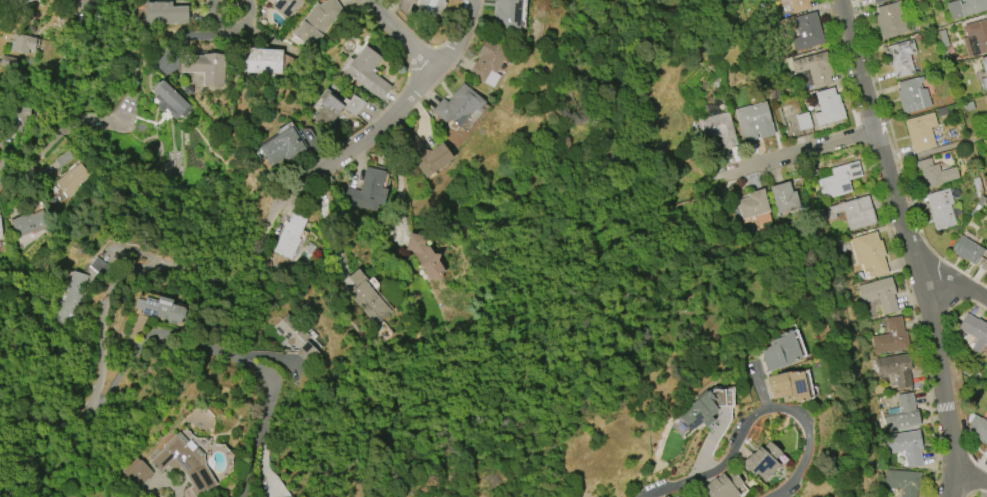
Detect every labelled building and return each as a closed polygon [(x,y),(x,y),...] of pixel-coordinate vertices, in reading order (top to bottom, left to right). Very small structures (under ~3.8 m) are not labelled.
[(5,9),(2,0),(32,0),(5,9)] [(271,6),(276,0),(304,0),(287,20),(271,6)] [(319,5),(327,0),(336,0),(344,13),(332,21),(323,35),(328,39),(318,53),(292,35),(316,2),(319,5)] [(416,14),(421,0),(444,0),(444,1),(447,3),(439,23),(416,14)] [(497,1),(497,0),(521,0),(519,31),(492,29),(494,1),(497,1)] [(793,13),(789,0),(811,0),(811,1),(809,1),(810,8),(793,13)] [(945,4),(958,0),(960,5),(964,3),(963,0),(985,0),(986,6),(986,9),(950,21),(945,4)] [(909,32),(881,40),(874,15),(878,14),(876,8),(901,1),(909,32)] [(144,2),(171,2),(171,6),(188,6),(188,25),(144,25),(144,2)] [(793,18),(815,12),(824,44),(796,52),(792,39),(798,37),(793,18)] [(963,25),(986,18),(986,52),(968,57),(962,39),(966,38),(963,25)] [(944,30),(949,46),(942,48),(937,32),(944,30)] [(27,55),(10,52),(13,34),(30,37),(36,38),(34,51),(28,50),(27,55)] [(493,88),(468,74),(475,61),(476,61),(480,56),(477,54),(487,37),(494,40),(494,39),(508,47),(507,49),(509,50),(496,74),(499,76),(493,88)] [(883,48),(912,40),(916,53),(908,55),(914,74),(895,79),(892,66),(889,67),(883,48)] [(381,101),(343,72),(353,58),(354,59),(364,46),(381,58),(371,71),(391,87),(381,101)] [(253,49),(282,50),(281,74),(241,72),(241,60),(253,49)] [(790,61),(826,51),(833,76),(830,76),(832,84),(813,89),(808,70),(794,74),(793,71),(790,61)] [(202,86),(203,73),(181,72),(181,55),(203,56),(203,54),(214,53),(224,55),(223,87),(213,88),(202,86)] [(16,69),(0,66),(0,61),(1,56),(17,59),(16,69)] [(980,59),(986,57),(986,91),(982,93),(978,80),(985,78),(980,59)] [(922,89),(926,89),(931,106),(903,115),(896,90),(899,90),(897,83),(914,78),(914,79),(922,76),(922,78),(922,81),(921,83),(920,83),(922,89)] [(162,81),(192,109),(189,113),(188,112),(182,118),(180,115),(176,119),(173,119),(169,115),(169,113),(165,109),(163,111),(159,111),(156,108),(156,104),(158,102),(153,97),(156,94),(153,91),(162,81)] [(463,83),(485,102),(478,110),(475,108),(458,128),(448,119),(444,124),(430,112),(442,98),(447,102),(463,83)] [(845,118),(817,126),(813,114),(820,112),(814,93),(833,87),(835,95),(838,94),(840,103),(841,103),(845,118)] [(354,116),(341,108),(330,122),(328,121),(323,126),(312,117),(316,113),(316,114),(320,109),(317,107),(322,101),(318,98),(326,89),(342,101),(345,98),(348,101),(352,94),(366,103),(354,116)] [(734,110),(765,101),(774,135),(759,139),(758,133),(756,133),(757,140),(742,143),(734,110)] [(961,105),(971,102),(974,109),(964,112),(961,105)] [(10,106),(30,109),(29,117),(26,117),(24,132),(7,130),(10,106)] [(936,110),(946,107),(948,114),(938,117),(936,110)] [(697,120),(728,112),(737,145),(722,149),(719,136),(712,138),(716,150),(706,153),(697,120)] [(799,131),(795,116),(807,112),(811,127),(799,131)] [(904,120),(933,112),(937,126),(930,128),(935,147),(912,153),(904,120)] [(259,148),(291,127),(305,149),(287,162),(284,158),(271,166),(259,148)] [(427,152),(441,143),(453,159),(424,179),(399,144),(414,134),(427,152)] [(73,158),(59,168),(53,160),(67,150),(73,158)] [(958,178),(943,182),(943,184),(925,189),(924,183),(923,183),(921,178),(922,178),(920,169),(918,170),(916,162),(930,158),(932,165),(938,164),(940,171),(955,167),(958,178)] [(830,169),(857,161),(862,177),(848,181),(851,192),(825,200),(824,196),(821,196),(817,180),(832,176),(830,169)] [(55,182),(79,163),(85,170),(86,170),(92,178),(67,198),(59,188),(59,189),(55,184),(56,183),(55,182)] [(366,167),(385,172),(381,188),(387,190),(383,206),(377,204),(375,212),(345,205),(349,188),(360,191),(366,167)] [(777,215),(769,187),(788,181),(791,192),(795,191),(800,208),(777,215)] [(769,212),(742,220),(736,200),(748,197),(746,193),(763,189),(769,212)] [(935,230),(925,195),(949,189),(953,204),(949,205),(955,225),(935,230)] [(826,208),(837,205),(837,203),(843,201),(843,203),(868,196),(876,223),(849,231),(843,211),(836,214),(837,218),(830,221),(826,208)] [(10,221),(30,212),(31,214),(42,209),(49,226),(33,234),(32,232),(16,239),(12,230),(13,229),(10,221)] [(290,260),(273,252),(286,222),(288,223),(292,213),(306,219),(297,238),(300,239),(290,260)] [(858,266),(850,239),(876,231),(879,241),(881,240),(886,256),(883,257),(888,273),(870,278),(868,271),(865,272),(862,265),(858,266)] [(405,250),(409,233),(426,236),(424,244),(425,246),(429,247),(433,254),(438,255),(437,261),(443,270),(440,282),(429,280),(411,251),(405,250)] [(974,266),(962,258),(961,260),(956,257),(957,255),(950,251),(960,235),(984,250),(974,266)] [(979,268),(986,254),(986,273),(979,268)] [(89,267),(101,275),(107,266),(95,258),(89,267)] [(348,278),(358,269),(367,279),(365,282),(391,312),(376,326),(348,294),(356,287),(348,278)] [(51,319),(57,301),(62,303),(72,271),(88,275),(70,331),(55,326),(57,321),(51,319)] [(857,287),(890,277),(895,294),(893,295),(898,311),(883,316),(878,300),(862,304),(857,287)] [(140,314),(145,297),(157,300),(158,296),(173,300),(172,304),(185,308),(184,309),(186,310),(183,319),(181,319),(180,324),(176,323),(176,325),(169,323),(170,321),(155,317),(155,318),(140,314)] [(287,313),(310,336),(306,340),(318,352),(307,363),(296,353),(298,350),(292,344),(290,347),(285,342),(287,340),(273,327),(287,313)] [(986,321),(986,322),(986,347),(984,345),(978,354),(970,349),(976,340),(957,328),(966,313),(977,319),(985,323),(986,321)] [(909,349),(874,354),(871,337),(888,334),(886,319),(901,316),(903,332),(906,331),(909,349)] [(791,330),(802,360),(767,373),(762,357),(763,357),(760,350),(769,347),(768,342),(779,338),(778,335),(791,330)] [(875,359),(908,354),(911,370),(909,370),(911,387),(897,389),(895,372),(878,375),(875,359)] [(790,372),(790,373),(802,370),(808,402),(799,404),(798,402),(795,403),(794,401),(783,403),(782,397),(772,399),(771,392),(769,393),(766,377),(779,375),(779,374),(790,372)] [(920,426),(886,432),(883,415),(900,412),(897,395),(912,392),(915,410),(917,409),(920,426)] [(716,393),(688,416),(702,433),(732,409),(716,393)] [(981,418),(986,422),(986,446),(977,440),(978,438),(971,434),(973,431),(967,427),(974,415),(981,418)] [(885,436),(919,430),(922,448),(919,448),(922,465),(906,468),(904,451),(888,454),(885,436)] [(216,485),(196,496),(193,496),(188,488),(192,486),(183,473),(178,467),(177,468),(176,468),(175,468),(174,469),(173,469),(172,468),(170,468),(169,468),(168,467),(167,467),(167,466),(159,473),(148,462),(163,448),(162,447),(178,431),(188,441),(189,441),(196,448),(198,448),(203,454),(205,465),(216,485)] [(756,474),(754,477),(740,464),(744,460),(745,460),(752,453),(753,453),(759,447),(761,449),(768,441),(780,453),(773,460),(779,466),(764,482),(756,474)] [(121,471),(136,457),(139,460),(140,460),(153,473),(137,489),(124,475),(125,474),(121,471)] [(916,489),(916,496),(900,496),(900,489),(884,488),(885,470),(921,472),(919,489),(916,489)] [(739,495),(737,496),(708,496),(701,488),(714,478),(715,479),(722,474),(725,477),(732,471),(743,484),(735,490),(739,495)]
